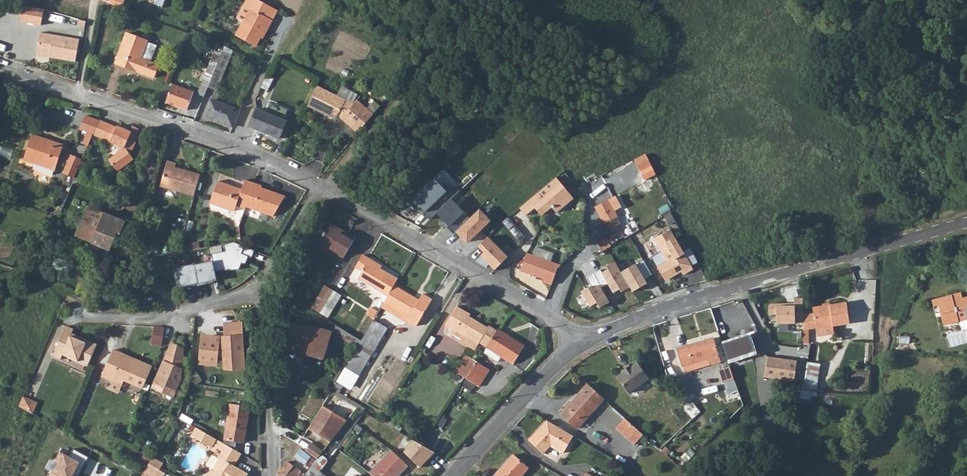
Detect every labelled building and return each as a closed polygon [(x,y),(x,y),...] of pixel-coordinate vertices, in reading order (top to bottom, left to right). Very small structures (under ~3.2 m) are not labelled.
[(235,34),(255,46),(261,34),(263,35),(271,21),(271,20),(277,10),(259,0),(246,0),(237,17),(243,21),(235,34)] [(43,26),(47,11),(26,6),(23,21),(43,26)] [(76,63),(80,42),(42,33),(37,51),(50,54),(49,58),(76,63)] [(126,67),(153,78),(158,65),(151,62),(141,58),(147,42),(148,41),(126,33),(115,63),(126,67)] [(151,62),(157,46),(147,42),(141,58),(151,62)] [(224,71),(226,67),(233,50),(225,46),(223,51),(221,55),(216,68),(224,71)] [(209,85),(215,69),(216,68),(221,55),(215,53),(203,82),(209,85)] [(217,91),(224,73),(215,69),(209,85),(208,86),(208,87),(217,91)] [(208,87),(208,86),(202,83),(198,95),(204,97),(208,87)] [(398,87),(391,84),(383,94),(388,99),(398,87)] [(188,110),(194,93),(172,85),(166,102),(188,110)] [(319,87),(309,107),(325,115),(326,114),(338,120),(339,118),(341,119),(348,125),(358,133),(367,123),(374,115),(357,100),(354,104),(347,101),(338,96),(319,87)] [(342,89),(338,96),(347,101),(354,104),(357,100),(359,97),(342,89)] [(239,112),(211,100),(205,116),(233,127),(239,112)] [(279,139),(286,122),(257,110),(249,127),(279,139)] [(93,134),(99,121),(86,117),(80,129),(90,133),(93,134)] [(470,140),(485,126),(479,119),(464,133),(465,134),(470,140)] [(108,159),(116,171),(132,159),(129,154),(128,153),(129,150),(131,150),(137,139),(139,130),(133,127),(130,132),(117,126),(117,128),(99,120),(99,121),(93,134),(119,145),(118,151),(108,159)] [(459,154),(472,142),(470,140),(465,134),(452,147),(459,154)] [(59,158),(63,145),(33,135),(24,161),(35,164),(33,168),(53,175),(59,158)] [(461,156),(474,144),(472,142),(459,154),(461,156)] [(71,155),(66,153),(63,161),(68,163),(71,155)] [(453,167),(462,158),(461,156),(459,154),(449,163),(453,167)] [(64,173),(74,177),(81,159),(71,155),(68,163),(64,173)] [(174,163),(166,161),(159,187),(192,196),(198,174),(185,170),(184,172),(181,171),(179,169),(173,167),(174,163)] [(421,190),(439,173),(432,165),(414,183),(421,190)] [(440,175),(448,168),(446,166),(439,173),(440,175)] [(423,193),(442,176),(440,175),(439,173),(421,190),(423,193)] [(556,177),(519,207),(526,214),(535,207),(541,215),(551,206),(556,212),(574,198),(556,177)] [(245,180),(241,189),(218,181),(211,202),(234,210),(236,205),(245,208),(246,206),(273,216),(285,196),(270,192),(270,193),(267,192),(266,190),(261,188),(262,186),(245,180)] [(615,198),(595,208),(608,231),(603,234),(606,239),(597,244),(602,252),(611,247),(610,245),(624,237),(619,226),(621,224),(615,211),(621,207),(615,198)] [(122,221),(87,206),(74,235),(109,250),(119,230),(122,231),(124,226),(121,224),(122,221)] [(433,224),(476,256),(473,260),(477,264),(481,260),(495,271),(506,259),(500,254),(492,248),(478,238),(451,216),(444,210),(433,224)] [(358,233),(364,222),(357,218),(352,230),(358,233)] [(347,235),(348,234),(330,223),(329,224),(347,235)] [(318,243),(343,258),(357,236),(349,231),(348,234),(347,235),(329,224),(318,243)] [(482,228),(487,235),(491,232),(491,231),(485,225),(482,228)] [(670,231),(654,240),(667,262),(658,268),(664,280),(669,280),(682,273),(684,276),(694,270),(670,231)] [(224,251),(210,253),(212,261),(214,272),(238,269),(241,262),(245,264),(248,256),(251,258),(255,250),(234,241),(223,243),(224,251)] [(561,265),(527,252),(520,270),(544,279),(543,282),(551,285),(557,269),(561,265)] [(370,260),(363,256),(355,268),(362,272),(358,279),(388,297),(394,286),(398,279),(381,270),(368,262),(370,260)] [(593,291),(605,309),(618,300),(622,307),(629,301),(626,297),(613,277),(611,277),(607,271),(602,273),(592,257),(577,267),(593,291)] [(381,270),(382,267),(370,260),(368,262),(381,270)] [(212,261),(194,264),(198,285),(199,286),(207,284),(206,283),(217,281),(214,272),(212,261)] [(194,264),(176,268),(180,287),(190,285),(191,286),(198,285),(194,264)] [(333,291),(325,286),(312,308),(320,313),(333,291)] [(409,318),(407,321),(417,326),(433,300),(432,300),(423,295),(419,301),(394,286),(388,297),(384,303),(409,318)] [(328,317),(341,296),(333,291),(320,313),(328,317)] [(932,301),(934,310),(954,304),(955,308),(946,311),(949,324),(966,319),(966,297),(962,298),(960,293),(932,301)] [(406,322),(407,321),(409,318),(384,303),(381,307),(406,322)] [(848,324),(845,303),(812,308),(813,314),(802,315),(802,340),(807,340),(808,329),(815,328),(816,328),(832,326),(848,324)] [(955,308),(954,304),(934,310),(935,314),(940,312),(944,325),(949,324),(946,311),(955,308)] [(478,345),(479,343),(486,348),(487,348),(497,332),(489,327),(488,329),(465,316),(467,314),(456,307),(445,325),(464,336),(478,345)] [(359,376),(376,346),(387,328),(374,320),(365,334),(361,341),(345,368),(359,376)] [(241,323),(227,324),(226,337),(229,337),(229,340),(223,340),(223,342),(219,342),(220,339),(216,337),(211,336),(207,336),(202,337),(200,362),(204,364),(208,364),(212,364),(217,364),(218,354),(223,354),(224,367),(229,368),(234,368),(239,367),(244,366),(241,323)] [(295,324),(292,334),(294,334),(289,349),(324,360),(332,333),(315,327),(314,330),(313,333),(310,332),(311,329),(295,324)] [(358,345),(362,338),(337,325),(333,333),(358,345)] [(162,346),(164,328),(153,326),(152,344),(162,346)] [(832,326),(816,328),(817,336),(833,334),(832,326)] [(60,359),(62,355),(77,361),(76,362),(87,367),(97,344),(86,340),(85,343),(70,337),(73,330),(66,327),(53,356),(60,359)] [(730,361),(765,351),(759,329),(723,340),(730,361)] [(502,357),(512,365),(524,347),(498,330),(497,332),(487,348),(502,357)] [(460,344),(473,352),(478,345),(464,336),(460,344)] [(708,359),(710,365),(719,362),(713,338),(678,348),(683,366),(708,359)] [(172,344),(155,385),(175,393),(180,379),(183,349),(172,344)] [(498,363),(502,357),(487,348),(486,348),(483,353),(498,363)] [(152,368),(136,361),(135,363),(123,359),(124,356),(113,351),(102,377),(110,381),(122,386),(125,381),(144,389),(152,368)] [(477,363),(464,356),(454,372),(466,379),(477,363)] [(786,381),(790,382),(794,382),(797,362),(767,357),(767,361),(765,378),(786,381)] [(685,372),(710,365),(708,359),(683,366),(685,372)] [(479,387),(490,371),(477,362),(477,363),(466,379),(479,387)] [(804,384),(807,363),(797,362),(794,382),(804,384)] [(628,393),(647,379),(636,363),(630,367),(630,366),(622,372),(623,373),(616,377),(628,393)] [(191,371),(189,384),(201,386),(202,380),(201,377),(199,374),(196,372),(191,371)] [(122,386),(110,381),(107,389),(119,395),(122,386)] [(800,396),(804,384),(794,382),(790,382),(788,394),(800,396)] [(598,406),(603,399),(587,385),(581,391),(598,406)] [(337,398),(340,394),(342,390),(334,386),(330,393),(337,398)] [(561,413),(577,429),(598,406),(581,391),(561,413)] [(356,408),(363,412),(366,409),(340,394),(337,398),(356,408)] [(23,397),(19,406),(28,412),(33,401),(23,397)] [(33,401),(28,412),(32,414),(37,403),(33,401)] [(244,443),(250,408),(230,404),(224,440),(244,443)] [(318,413),(308,429),(330,443),(340,429),(347,421),(322,406),(318,413)] [(638,441),(643,435),(624,418),(619,424),(638,441)] [(528,441),(543,454),(550,446),(562,454),(573,436),(548,421),(528,441)] [(616,428),(634,445),(638,441),(619,424),(616,428)] [(195,427),(191,434),(208,443),(212,436),(195,427)] [(222,451),(226,444),(223,443),(217,439),(213,446),(222,451)] [(306,451),(317,460),(324,452),(312,443),(306,451)] [(220,458),(214,470),(206,475),(248,475),(250,473),(236,465),(242,454),(226,444),(222,451),(218,457),(220,458)] [(73,448),(69,456),(60,452),(55,461),(58,463),(53,473),(52,472),(49,475),(72,475),(73,474),(77,475),(78,475),(88,457),(73,448)] [(311,468),(316,461),(300,449),(295,456),(311,468)] [(407,467),(391,451),(381,460),(369,473),(372,475),(398,475),(400,475),(407,467)] [(528,469),(512,455),(493,475),(522,475),(528,469)] [(318,474),(319,472),(327,462),(322,457),(317,462),(316,461),(311,468),(318,474)] [(305,475),(288,462),(280,473),(280,475),(305,475)] [(145,473),(149,475),(151,475),(159,475),(161,471),(150,465),(145,473)]
